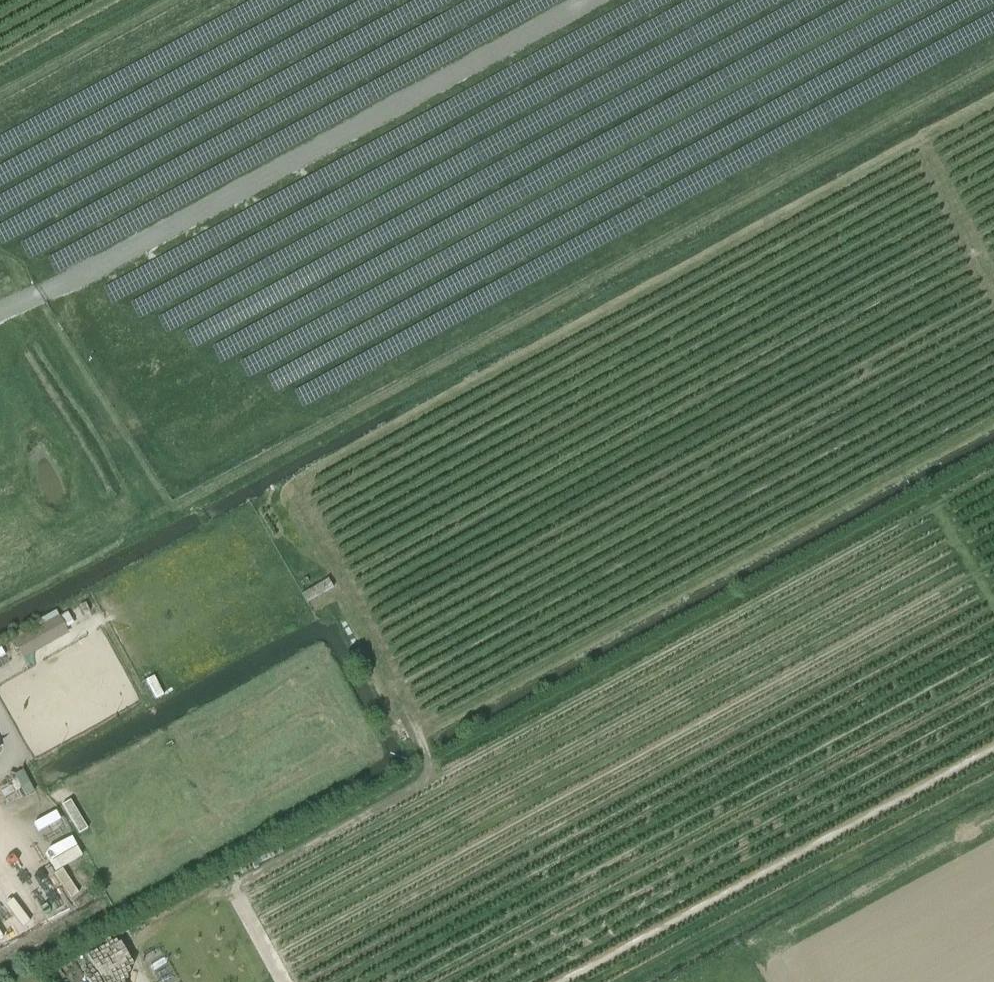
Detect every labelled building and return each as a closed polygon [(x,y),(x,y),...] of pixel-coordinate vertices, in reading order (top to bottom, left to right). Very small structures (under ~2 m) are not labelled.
[(310,600),(335,585),(330,577),(305,592),(310,600)] [(23,660),(69,635),(66,630),(74,625),(68,613),(60,618),(56,611),(10,637),(23,660)] [(21,935),(39,924),(28,908),(11,918),(21,935)]
